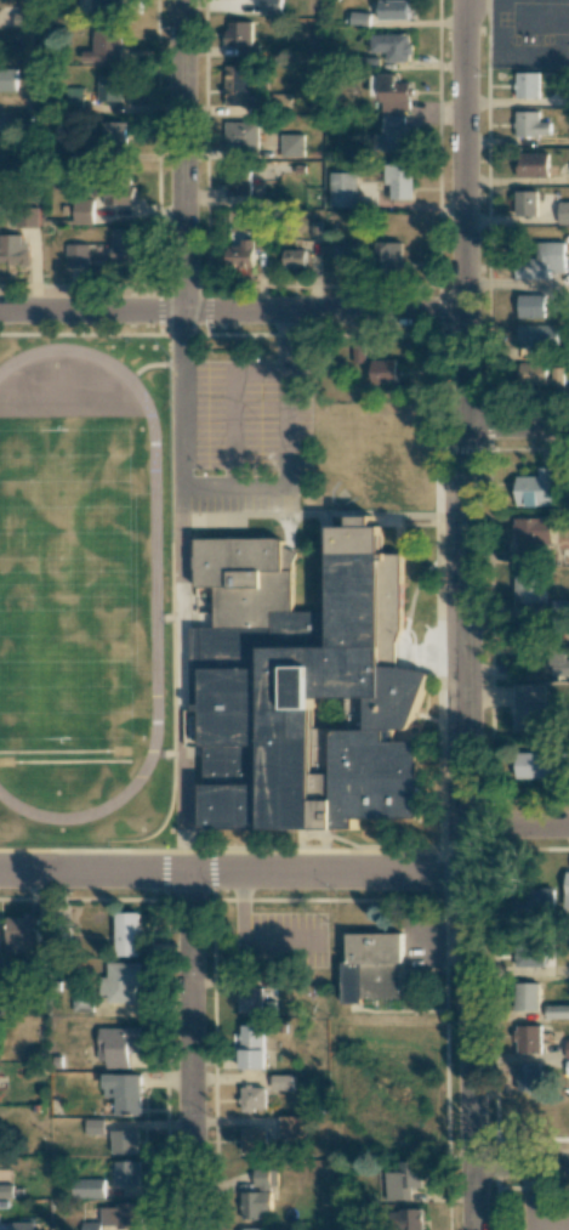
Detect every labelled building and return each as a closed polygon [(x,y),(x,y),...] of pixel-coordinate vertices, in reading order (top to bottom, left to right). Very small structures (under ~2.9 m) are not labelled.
[(92,21),(123,21),(123,0),(92,0),(92,21)] [(282,0),(261,0),(261,15),(282,15),(282,0)] [(408,18),(408,0),(377,0),(377,18),(408,18)] [(35,12),(14,13),(14,26),(35,26),(35,12)] [(251,21),(224,21),(224,49),(251,49),(251,21)] [(92,29),(92,51),(81,51),(81,62),(119,62),(119,29),(92,29)] [(369,34),(369,52),(385,52),(385,62),(409,62),(409,34),(369,34)] [(226,107),(251,107),(251,67),(226,67),(226,107)] [(16,91),(16,69),(0,69),(0,91),(16,91)] [(539,98),(539,73),(514,73),(514,98),(539,98)] [(121,74),(95,74),(95,103),(121,103),(121,74)] [(379,112),(408,112),(408,75),(379,75),(379,112)] [(514,137),(551,137),(551,123),(539,123),(539,112),(514,112),(514,137)] [(408,152),(408,117),(381,117),(381,134),(374,134),(374,152),(408,152)] [(124,152),(124,123),(96,123),(96,152),(124,152)] [(224,123),(224,151),(258,151),(258,123),(224,123)] [(280,159),(302,159),(302,136),(280,136),(280,159)] [(546,153),(516,153),(516,177),(546,177),(546,153)] [(251,195),(251,163),(226,163),(226,195),(251,195)] [(411,200),(411,164),(385,164),(385,200),(411,200)] [(132,205),(132,171),(102,171),(102,205),(132,205)] [(329,208),(354,208),(354,172),(329,172),(329,208)] [(514,192),(514,216),(537,216),(537,192),(514,192)] [(91,200),(73,200),(73,223),(91,223),(91,200)] [(568,226),(568,203),(558,203),(558,226),(568,226)] [(38,227),(38,205),(16,205),(16,227),(38,227)] [(109,228),(109,263),(133,263),(133,228),(109,228)] [(0,236),(0,262),(21,262),(21,236),(0,236)] [(226,268),(252,268),(252,240),(226,240),(226,268)] [(402,273),(402,242),(375,242),(375,273),(402,273)] [(564,242),(536,242),(536,259),(516,259),(516,278),(564,278),(564,242)] [(66,268),(86,268),(86,245),(66,245),(66,268)] [(332,268),(353,268),(353,245),(332,245),(332,268)] [(281,268),(305,268),(305,250),(281,250),(281,268)] [(518,318),(545,318),(545,295),(518,295),(518,318)] [(517,348),(556,348),(556,325),(517,325),(517,348)] [(398,385),(398,359),(371,359),(371,385),(398,385)] [(562,364),(518,364),(518,386),(562,386),(562,364)] [(552,467),(537,467),(537,476),(516,477),(516,508),(552,506),(552,467)] [(205,832),(356,826),(358,819),(422,817),(419,741),(386,743),(385,730),(414,729),(428,675),(383,663),(382,640),(404,639),(401,553),(382,554),(381,527),(372,525),(372,516),(348,517),(349,526),(329,527),(332,611),(293,612),(290,550),(282,548),(281,537),(195,540),(196,587),(213,587),(215,627),(189,628),(191,702),(201,730),(205,832)] [(550,518),(513,518),(513,546),(550,546),(550,518)] [(535,550),(510,551),(510,564),(535,563),(535,550)] [(514,603),(545,603),(545,571),(514,571),(514,603)] [(551,600),(551,623),(568,623),(568,600),(551,600)] [(565,650),(550,650),(548,675),(568,676),(568,661),(565,661),(565,650)] [(545,685),(514,685),(514,732),(545,732),(545,685)] [(516,781),(568,781),(568,753),(516,753),(516,781)] [(554,889),(514,889),(514,916),(554,916),(554,889)] [(114,958),(138,958),(138,913),(114,913),(114,958)] [(6,947),(39,947),(39,918),(6,918),(6,947)] [(49,954),(68,954),(68,925),(49,925),(49,954)] [(343,1002),(400,1002),(400,934),(343,935),(343,1002)] [(514,968),(552,968),(552,956),(545,956),(545,943),(514,943),(514,968)] [(106,979),(102,979),(102,1003),(138,1003),(138,963),(106,963),(106,979)] [(537,1013),(537,985),(514,985),(514,1013),(537,1013)] [(262,988),(238,988),(238,1014),(262,1014),(262,988)] [(72,1013),(91,1013),(91,994),(72,994),(72,1013)] [(545,1007),(545,1019),(568,1019),(568,1007),(545,1007)] [(238,1071),(264,1071),(264,1050),(269,1050),(269,1026),(238,1026),(238,1071)] [(514,1027),(514,1054),(539,1054),(539,1027),(514,1027)] [(138,1054),(138,1028),(97,1028),(97,1070),(129,1070),(129,1054),(138,1054)] [(539,1065),(517,1065),(517,1093),(539,1093),(539,1065)] [(292,1075),(272,1075),(272,1090),(292,1090),(292,1075)] [(138,1076),(102,1076),(102,1093),(113,1093),(113,1116),(138,1116),(138,1076)] [(264,1113),(264,1088),(239,1088),(239,1113),(264,1113)] [(561,1121),(568,1121),(568,1103),(561,1103),(561,1121)] [(305,1141),(305,1118),(278,1118),(278,1141),(305,1141)] [(264,1129),(239,1129),(239,1152),(264,1152),(264,1129)] [(109,1132),(109,1156),(138,1156),(138,1132),(109,1132)] [(138,1188),(138,1162),(113,1162),(113,1188),(138,1188)] [(385,1173),(385,1201),(409,1201),(409,1190),(421,1190),(421,1162),(398,1162),(398,1173),(385,1173)] [(240,1194),(240,1222),(272,1222),(272,1172),(252,1172),(252,1194),(240,1194)] [(101,1181),(72,1181),(70,1198),(101,1198),(101,1181)] [(0,1185),(0,1198),(11,1198),(11,1185),(0,1185)] [(140,1206),(99,1206),(99,1229),(140,1229),(140,1206)] [(421,1212),(386,1212),(386,1229),(421,1229),(421,1212)]
